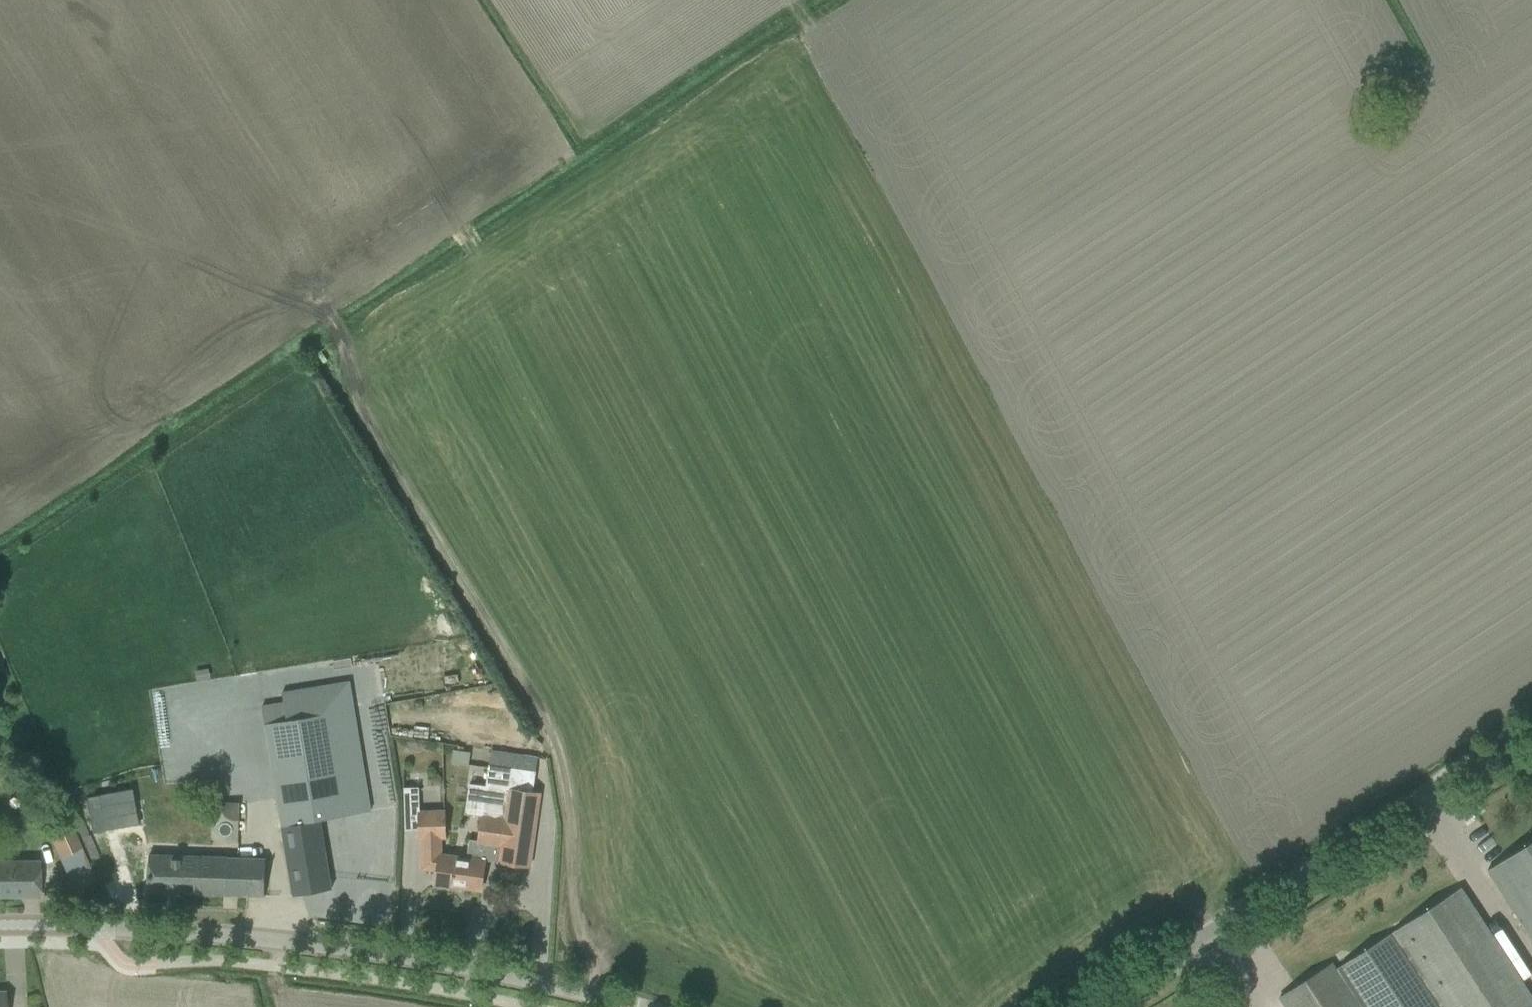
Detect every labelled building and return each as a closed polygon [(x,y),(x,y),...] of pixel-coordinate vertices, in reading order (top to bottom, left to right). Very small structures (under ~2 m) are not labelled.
[(367,791),(354,711),(349,681),(282,692),(284,702),(261,705),(265,726),(289,875),(293,895),(331,889),(319,819),(370,811),(367,791)] [(522,754),(524,720),(469,717),(468,739),(500,741),(499,764),(534,766),(535,755),(522,754)] [(15,753),(22,786),(44,782),(38,748),(15,753)] [(452,750),(450,762),(467,765),(468,752),(452,750)] [(511,768),(508,789),(485,786),(481,816),(478,841),(468,839),(466,857),(441,854),(440,842),(445,842),(444,815),(418,815),(419,830),(421,830),(422,868),(437,870),(435,884),(480,891),(487,844),(500,845),(498,862),(529,867),(539,793),(534,793),(537,771),(511,768)] [(419,806),(419,788),(404,788),(404,807),(419,806)] [(70,822),(47,832),(57,857),(81,847),(70,822)] [(1487,870),(1531,939),(1531,841),(1487,870)] [(148,892),(264,895),(265,859),(149,856),(148,892)] [(39,897),(39,877),(39,861),(0,861),(0,897),(39,897)] [(1460,887),(1335,969),(1331,963),(1279,998),(1285,1006),(1531,1006),(1531,998),(1460,887)]
